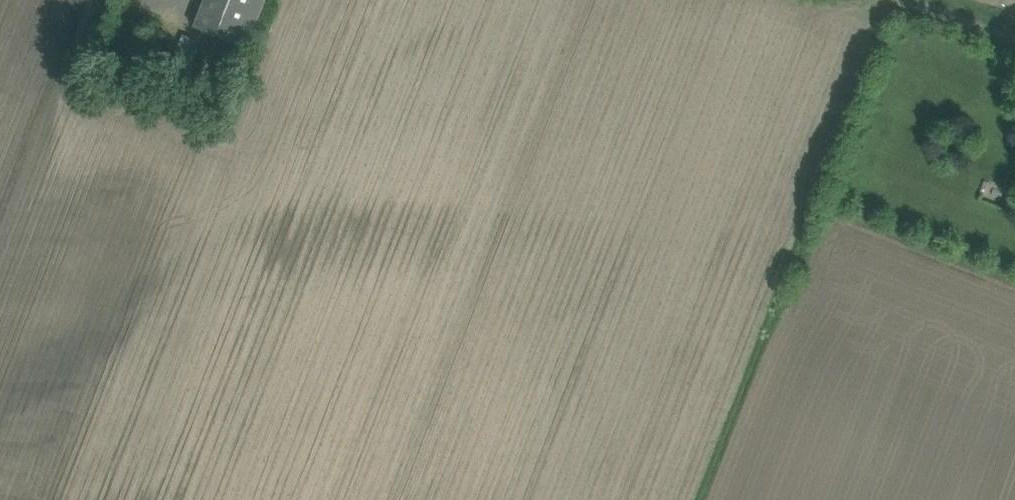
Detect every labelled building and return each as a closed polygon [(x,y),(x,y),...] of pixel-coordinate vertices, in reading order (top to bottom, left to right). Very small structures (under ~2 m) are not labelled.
[(219,26),(249,37),(262,0),(208,0),(200,19),(219,26)] [(171,62),(187,68),(197,39),(182,34),(171,62)]
